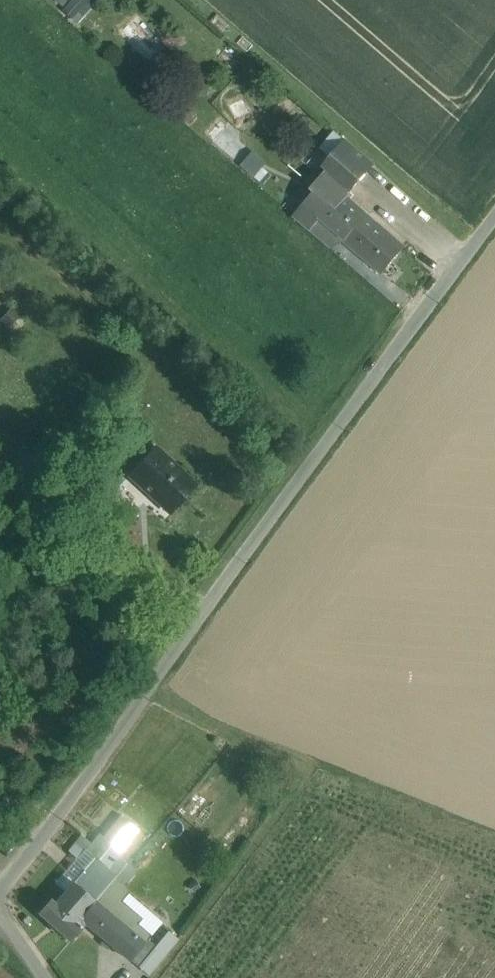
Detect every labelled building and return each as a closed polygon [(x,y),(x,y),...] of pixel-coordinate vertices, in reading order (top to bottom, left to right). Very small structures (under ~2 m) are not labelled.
[(81,23),(102,0),(76,0),(66,10),(81,23)] [(161,35),(149,23),(139,32),(129,22),(118,33),(146,62),(158,51),(152,44),(161,35)] [(229,103),(236,118),(251,111),(245,96),(229,103)] [(214,122),(204,133),(260,183),(270,172),(214,122)] [(346,140),(336,132),(321,149),(331,158),(346,140)] [(346,140),(331,158),(335,161),(326,172),(348,192),(373,163),(346,140)] [(292,158),(280,166),(287,178),(300,169),(292,158)] [(345,196),(348,192),(326,172),(322,176),(324,178),(345,196)] [(345,196),(324,178),(313,191),(316,194),(294,218),(306,228),(315,217),(340,238),(382,274),(404,248),(345,196)] [(340,238),(315,217),(306,228),(331,249),(340,238)] [(13,448),(0,437),(0,462),(13,448)] [(195,486),(155,450),(131,477),(170,513),(195,486)] [(143,788),(88,854),(95,858),(109,867),(115,861),(161,803),(143,788)] [(86,850),(76,842),(68,851),(78,860),(86,850)] [(109,867),(95,858),(84,871),(84,870),(73,883),(95,902),(106,890),(122,871),(114,864),(116,862),(115,861),(109,867)] [(95,902),(73,883),(54,905),(49,901),(38,913),(70,941),(86,923),(82,919),(95,902)] [(141,919),(106,890),(95,902),(82,919),(86,923),(129,960),(146,939),(149,937),(136,926),(141,919)] [(146,939),(129,960),(139,969),(156,948),(146,939)]
